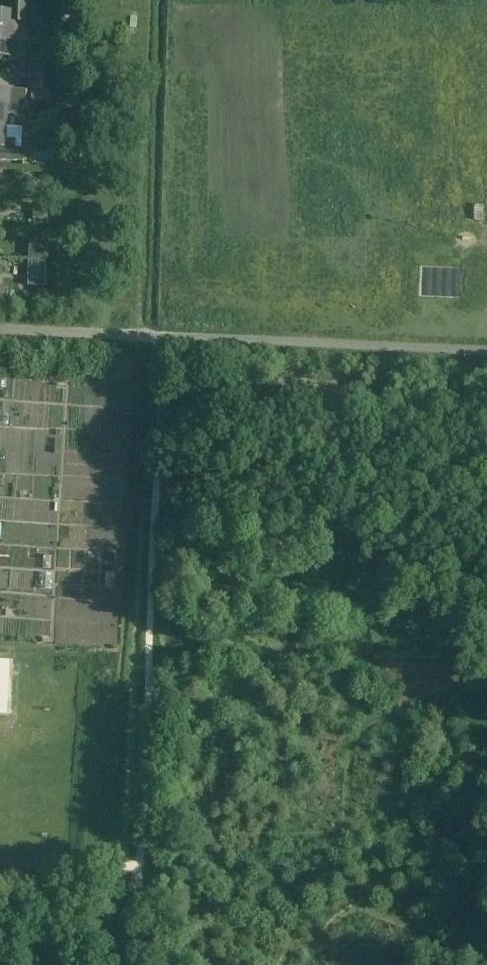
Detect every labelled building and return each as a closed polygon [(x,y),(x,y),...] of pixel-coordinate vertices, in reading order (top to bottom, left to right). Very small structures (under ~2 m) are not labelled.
[(17,23),(30,24),(30,0),(8,0),(8,12),(0,12),(0,60),(1,59),(2,56),(16,57),(17,23)] [(54,90),(56,53),(32,52),(31,89),(54,90)] [(7,126),(8,114),(17,115),(18,106),(26,107),(27,90),(0,89),(0,126),(7,126)] [(7,126),(0,126),(0,160),(23,161),(23,148),(16,148),(16,138),(7,138),(7,126)]
